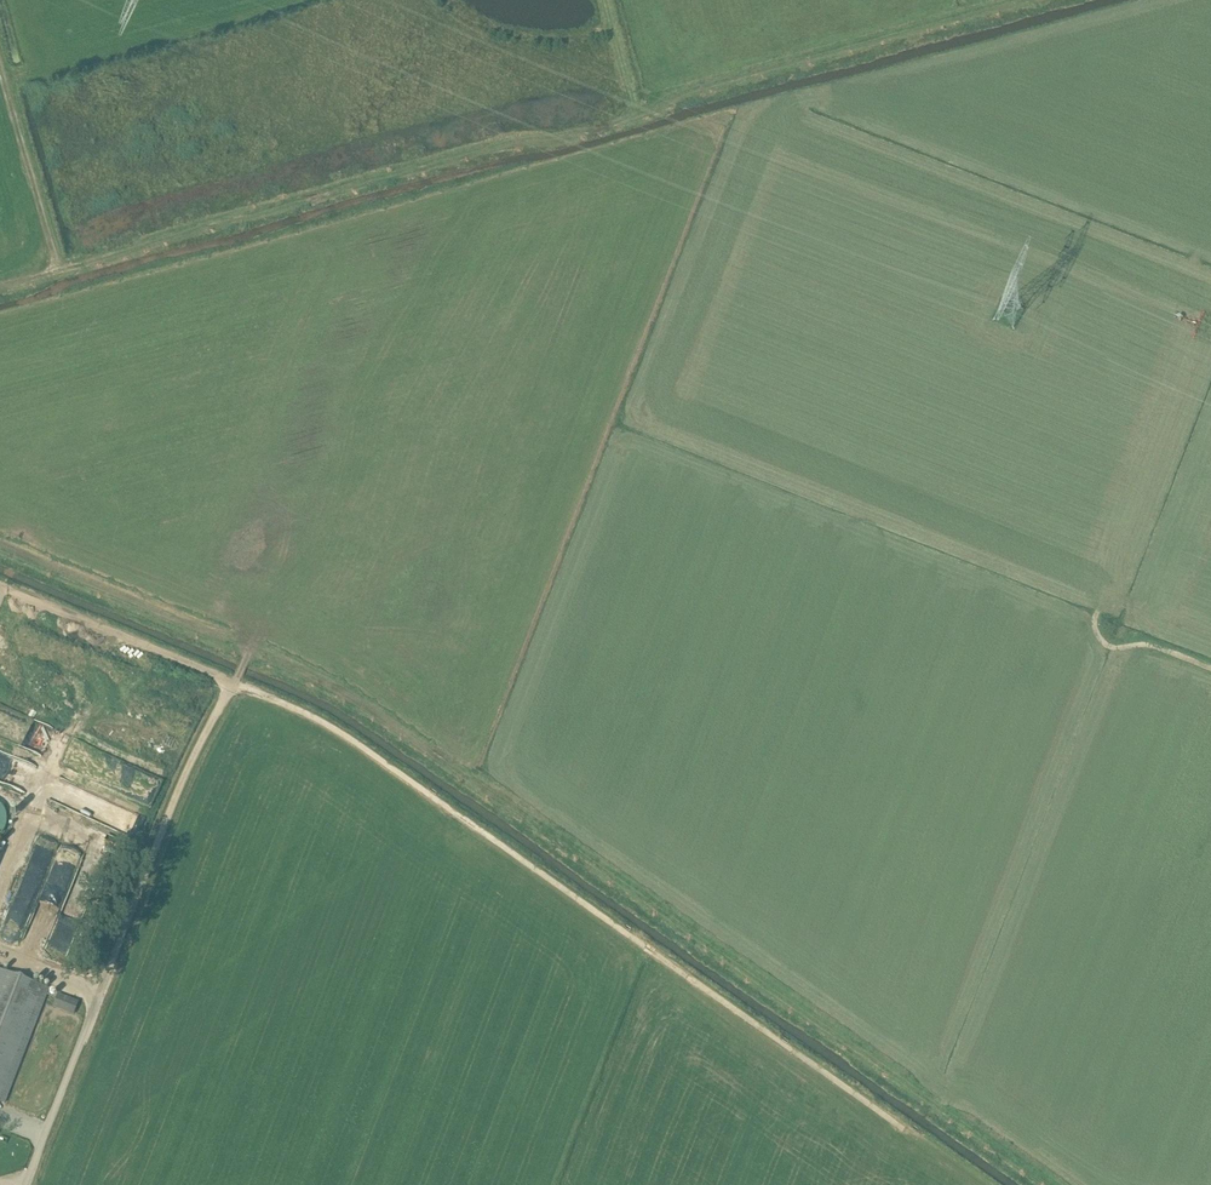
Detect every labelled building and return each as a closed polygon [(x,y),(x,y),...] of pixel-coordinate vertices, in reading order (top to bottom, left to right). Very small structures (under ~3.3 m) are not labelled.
[(133,766),(77,739),(64,765),(121,791),(133,766)] [(61,777),(50,798),(62,805),(74,784),(61,777)] [(23,940),(46,948),(56,917),(57,917),(62,904),(41,897),(57,848),(34,840),(5,928),(25,935),(23,940)] [(55,931),(65,934),(63,940),(72,942),(77,925),(65,922),(64,925),(58,923),(55,931)] [(4,1104),(49,989),(0,970),(0,1103),(4,1104)] [(78,1004),(58,996),(54,1008),(73,1016),(78,1004)]
